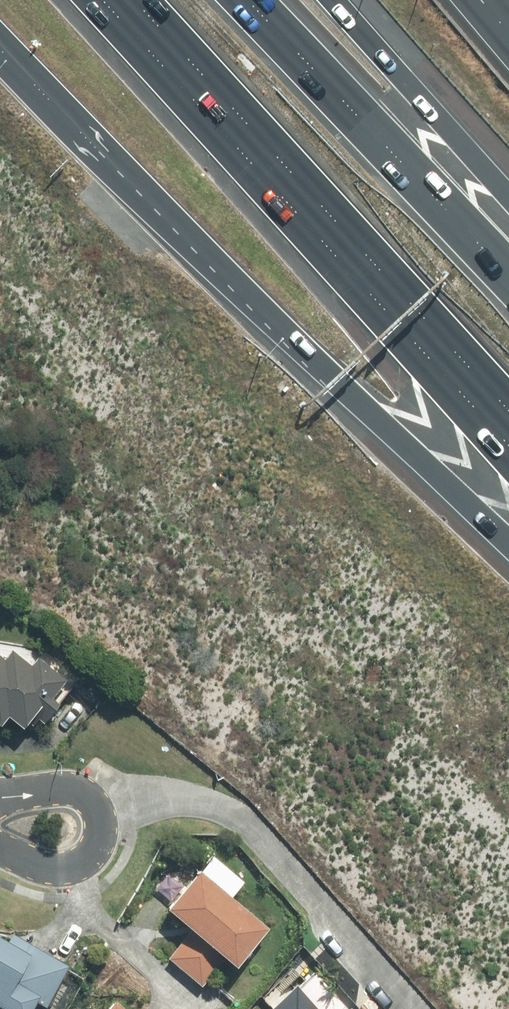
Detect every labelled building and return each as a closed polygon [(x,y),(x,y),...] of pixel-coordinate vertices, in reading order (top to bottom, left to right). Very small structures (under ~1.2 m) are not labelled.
[(5,720),(19,731),(28,719),(40,729),(57,708),(50,701),(66,681),(35,656),(29,665),(10,649),(0,661),(0,726),(5,720)] [(197,873),(194,871),(162,910),(188,931),(166,959),(201,987),(224,960),(233,968),(265,929),(229,900),(243,883),(210,857),(197,873)] [(34,997),(47,1004),(63,974),(0,940),(0,1008),(27,1008),(34,997)] [(313,973),(272,1008),(345,1008),(313,973)]
